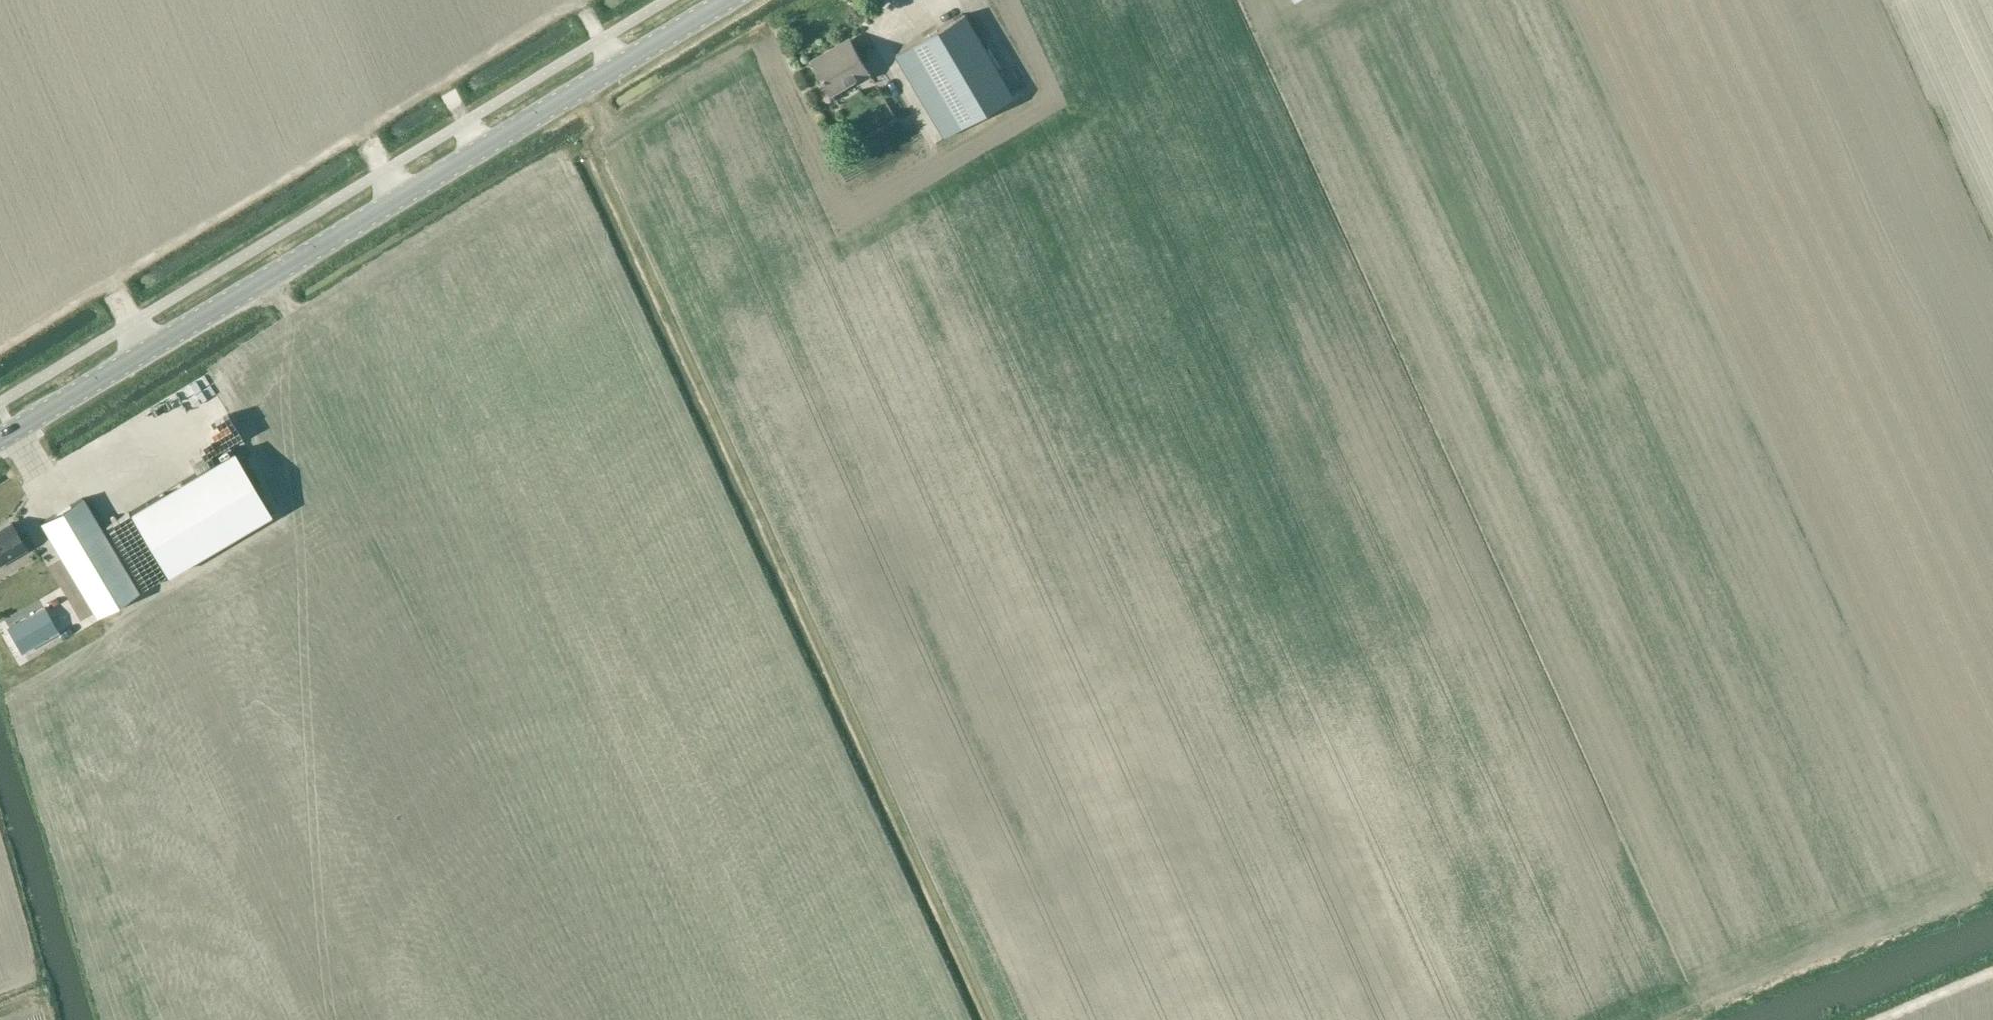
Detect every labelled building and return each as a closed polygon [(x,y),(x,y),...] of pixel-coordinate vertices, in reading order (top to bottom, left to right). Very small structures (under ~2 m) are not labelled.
[(945,137),(948,135),(1014,97),(965,14),(896,55),(945,137)] [(868,70),(852,43),(833,55),(830,50),(812,61),(831,93),(868,70)] [(218,461),(130,513),(167,575),(269,515),(228,446),(214,454),(218,461)] [(138,591),(83,498),(42,522),(97,616),(138,591)] [(27,549),(11,522),(0,529),(0,565),(27,549)] [(73,600),(59,609),(67,621),(80,612),(73,600)] [(45,605),(6,627),(21,652),(58,629),(45,605)]
